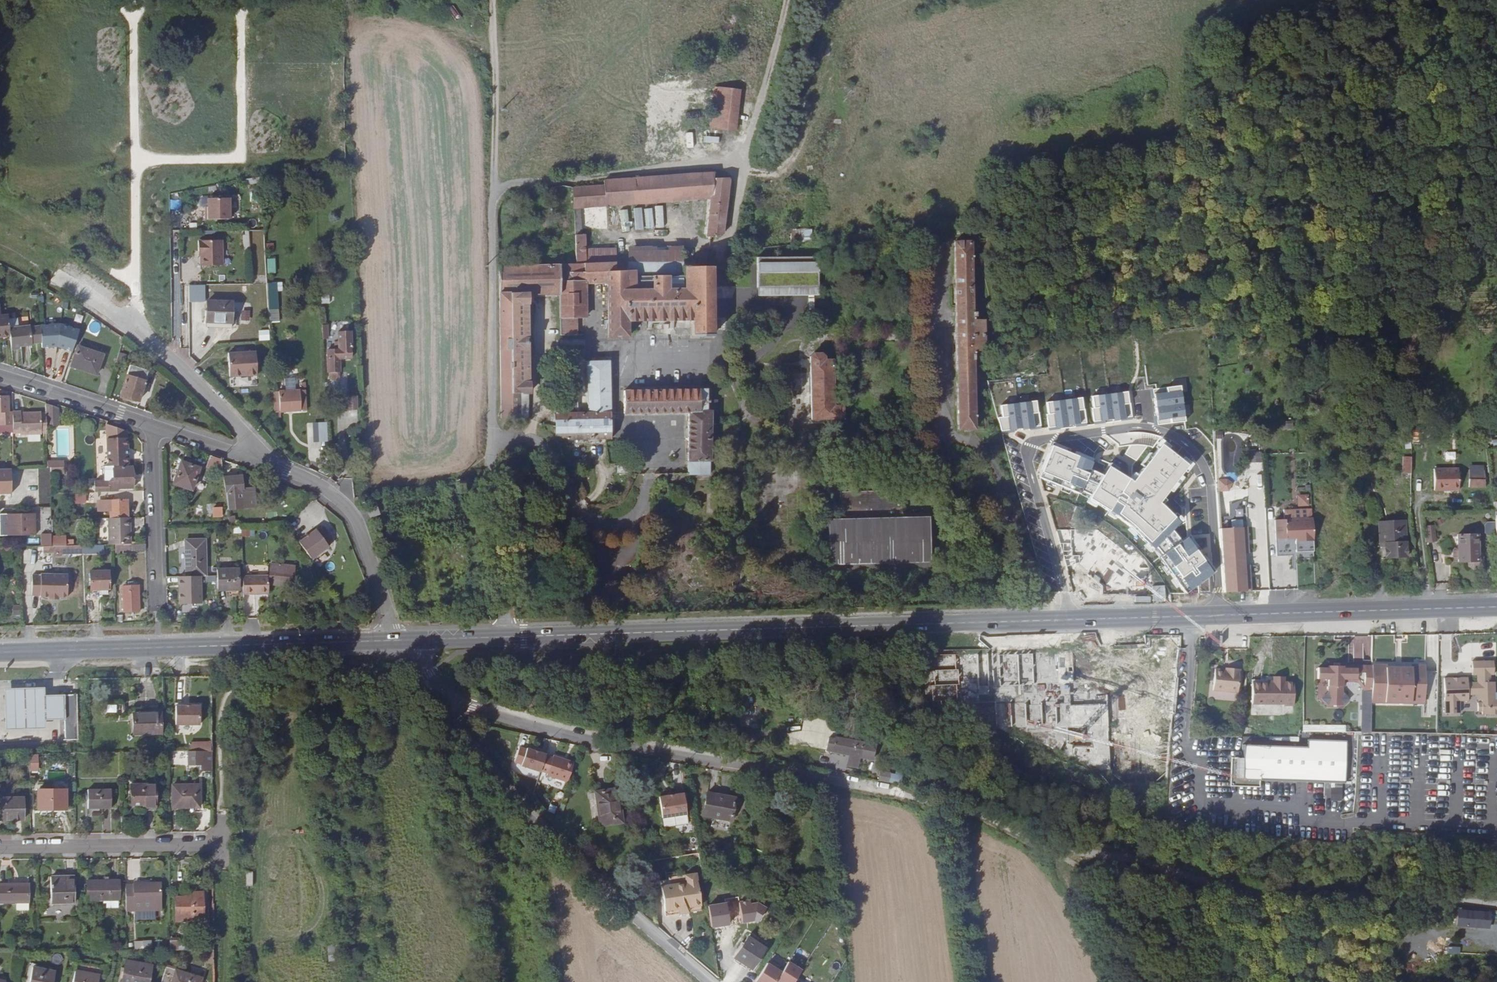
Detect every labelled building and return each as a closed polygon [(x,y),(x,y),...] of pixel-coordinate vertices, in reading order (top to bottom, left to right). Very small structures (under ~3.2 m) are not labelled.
[(712,129),(736,132),(741,91),(717,88),(712,129)] [(607,187),(576,189),(578,208),(712,198),(708,237),(710,236),(725,234),(731,178),(715,179),(715,174),(606,183),(607,187)] [(210,199),(210,207),(210,212),(208,212),(207,220),(232,220),(232,200),(210,199)] [(620,210),(621,231),(666,228),(665,206),(632,208),(632,209),(620,210)] [(797,230),(800,241),(811,239),(809,228),(797,230)] [(578,236),(579,265),(587,265),(586,236),(578,236)] [(203,250),(203,255),(203,264),(224,265),(224,240),(201,239),(201,250),(203,250)] [(973,312),(972,244),(956,244),(960,429),(976,429),(974,362),(976,362),(976,355),(974,355),(974,347),(978,347),(978,326),(974,326),(973,318),(976,318),(976,312),(973,312)] [(636,277),(682,275),(682,251),(632,252),(632,272),(636,272),(636,277)] [(817,255),(755,254),(755,281),(817,281),(817,255)] [(268,273),(276,273),(276,258),(268,258),(268,273)] [(630,263),(618,264),(618,272),(630,272),(630,263)] [(503,267),(505,419),(527,419),(531,415),(532,414),(532,383),(531,383),(530,304),(532,304),(532,294),(562,294),(563,337),(579,337),(579,319),(588,319),(588,285),(610,284),(611,338),(631,338),(631,322),(694,321),(695,337),(715,336),(714,268),(706,268),(686,268),(686,275),(682,275),(636,277),(636,272),(632,272),(630,272),(618,272),(618,264),(609,264),(587,265),(579,265),(503,267)] [(270,322),(280,322),(279,291),(284,291),(283,282),(268,283),(270,322)] [(233,323),(233,316),(234,302),(209,301),(208,322),(233,323)] [(10,326),(8,315),(1,316),(4,336),(11,335),(10,326)] [(239,316),(233,316),(233,323),(208,322),(208,328),(238,329),(239,316)] [(61,323),(40,325),(42,348),(59,347),(61,323)] [(80,329),(61,323),(59,347),(73,352),(80,329)] [(11,339),(12,347),(33,344),(30,324),(10,326),(11,335),(11,339)] [(260,340),(271,340),(271,330),(259,330),(260,340)] [(343,372),(344,372),(343,363),(345,363),(345,359),(355,358),(354,331),(341,332),(342,342),(338,342),(339,349),(331,350),(332,373),(333,373),(334,377),(336,379),(341,379),(343,376),(343,372)] [(79,346),(75,355),(78,356),(75,367),(98,375),(104,355),(79,346)] [(120,353),(117,364),(124,367),(128,356),(120,353)] [(256,377),(255,353),(230,353),(231,378),(256,377)] [(613,440),(612,371),(590,372),(591,414),(568,414),(567,402),(579,402),(578,353),(565,353),(565,402),(559,402),(560,441),(608,440),(613,440)] [(814,420),(846,419),(846,406),(837,406),(836,361),(828,361),(828,357),(823,354),(817,354),(812,357),(814,420)] [(140,402),(150,370),(132,364),(122,396),(140,402)] [(1155,393),(1159,425),(1184,422),(1180,386),(1168,387),(1168,391),(1155,393)] [(709,391),(627,392),(627,414),(691,414),(691,474),(712,474),(713,414),(719,414),(719,403),(709,403),(709,391)] [(1093,422),(1132,417),(1128,392),(1092,397),(1093,409),(1092,409),(1093,422)] [(12,424),(12,409),(9,409),(8,395),(0,395),(0,425),(12,424)] [(1048,427),(1087,422),(1083,397),(1047,402),(1048,414),(1046,415),(1048,427)] [(360,413),(359,399),(350,399),(351,413),(360,413)] [(285,412),(304,411),(303,401),(284,402),(285,412)] [(1001,417),(997,417),(1001,431),(1040,427),(1037,401),(1000,405),(1001,417)] [(47,413),(47,426),(61,426),(60,407),(47,407),(47,413)] [(13,424),(14,431),(21,431),(21,433),(47,432),(47,426),(47,413),(41,413),(40,411),(21,411),(21,410),(13,410),(13,424)] [(1280,421),(1281,429),(1290,428),(1290,421),(1280,421)] [(316,450),(330,449),(328,422),(314,423),(316,450)] [(108,438),(129,438),(129,431),(108,424),(108,438)] [(109,466),(114,465),(129,465),(129,438),(108,438),(109,466)] [(1094,461),(1049,444),(1039,478),(1091,499),(1122,519),(1148,542),(1154,549),(1157,548),(1161,553),(1159,556),(1184,592),(1211,572),(1189,535),(1181,540),(1174,530),(1181,521),(1160,502),(1189,465),(1162,441),(1132,480),(1109,466),(1103,475),(1091,469),(1094,461)] [(1443,452),(1443,460),(1454,460),(1454,451),(1443,452)] [(223,471),(221,459),(211,455),(207,465),(223,471)] [(1404,473),(1412,473),(1412,458),(1405,458),(1404,473)] [(199,468),(182,461),(174,484),(191,490),(199,468)] [(95,481),(96,492),(118,491),(118,488),(133,487),(132,465),(129,465),(114,465),(114,480),(106,481),(95,481)] [(106,466),(106,481),(114,480),(114,465),(109,466),(106,466)] [(1435,479),(1421,480),(1421,490),(1430,490),(1430,486),(1445,487),(1445,467),(1434,468),(1435,479)] [(1468,468),(1468,480),(1484,479),(1482,467),(1468,468)] [(0,469),(0,494),(10,493),(10,468),(0,469)] [(1420,468),(1421,480),(1435,479),(1434,468),(1420,468)] [(224,477),(228,508),(257,505),(255,486),(245,487),(241,487),(240,475),(224,477)] [(474,484),(458,487),(459,495),(475,492),(474,484)] [(552,492),(545,487),(540,497),(547,501),(552,492)] [(1283,520),(1275,520),(1276,540),(1313,538),(1311,493),(1297,494),(1297,510),(1283,511),(1283,520)] [(75,494),(76,504),(93,503),(93,494),(75,494)] [(815,569),(929,569),(929,514),(904,514),(903,494),(827,494),(827,514),(815,514),(815,569)] [(127,517),(127,499),(106,500),(106,502),(99,502),(99,510),(111,509),(111,517),(127,517)] [(224,517),(224,506),(213,506),(213,517),(224,517)] [(5,536),(19,535),(33,535),(32,514),(19,514),(4,514),(5,527),(5,536)] [(110,544),(116,544),(131,544),(130,518),(109,518),(110,544)] [(1405,554),(1405,530),(1398,530),(1398,519),(1377,519),(1378,541),(1386,542),(1387,554),(1405,554)] [(1425,526),(1427,541),(1435,540),(1433,525),(1425,526)] [(316,530),(299,542),(312,560),(329,547),(327,545),(333,540),(325,528),(318,532),(316,530)] [(1240,528),(1219,529),(1222,592),(1243,591),(1240,528)] [(1477,534),(1457,534),(1457,547),(1454,547),(1452,549),(1452,556),(1454,558),(1458,558),(1458,561),(1467,560),(1467,565),(1473,568),(1477,568),(1483,565),(1482,556),(1477,556),(1477,534)] [(200,576),(207,575),(205,539),(186,540),(188,576),(200,576)] [(746,543),(737,542),(736,551),(745,551),(746,543)] [(121,551),(146,550),(146,544),(117,545),(117,553),(121,553),(121,551)] [(38,565),(38,575),(64,575),(64,561),(58,561),(58,564),(38,565)] [(272,563),(271,579),(294,581),(296,565),(272,563)] [(217,570),(217,591),(238,590),(238,569),(217,570)] [(91,573),(92,594),(101,594),(101,596),(108,595),(107,591),(109,591),(109,572),(91,573)] [(242,576),(243,593),(269,592),(269,575),(242,576)] [(41,599),(50,599),(59,599),(68,599),(67,576),(32,577),(33,598),(41,598),(41,599)] [(188,576),(179,576),(179,603),(201,603),(200,576),(188,576)] [(139,587),(123,587),(123,613),(139,613),(139,587)] [(22,605),(13,607),(14,615),(24,614),(22,605)] [(1472,662),(1472,675),(1477,675),(1477,683),(1467,683),(1467,678),(1443,678),(1444,714),(1459,713),(1459,701),(1468,701),(1468,695),(1468,691),(1477,691),(1477,695),(1477,701),(1482,700),(1481,703),(1478,703),(1478,712),(1482,711),(1482,714),(1489,714),(1489,715),(1496,715),(1496,693),(1495,693),(1494,682),(1490,682),(1490,675),(1494,675),(1493,661),(1472,662)] [(1371,691),(1371,665),(1357,666),(1357,669),(1344,668),(1344,666),(1329,666),(1329,668),(1318,667),(1317,678),(1329,679),(1328,692),(1321,698),(1328,705),(1342,705),(1349,699),(1342,692),(1343,679),(1356,680),(1356,681),(1363,691),(1371,691)] [(1424,666),(1371,665),(1371,691),(1370,700),(1423,701),(1424,666)] [(1120,670),(1121,679),(1141,678),(1141,670),(1120,670)] [(1232,672),(1228,672),(1218,672),(1218,693),(1242,693),(1242,670),(1232,670),(1232,672)] [(1250,707),(1282,708),(1282,709),(1292,710),(1293,686),(1283,685),(1283,680),(1272,680),(1272,684),(1272,686),(1266,686),(1251,685),(1250,707)] [(62,720),(61,695),(46,696),(45,687),(5,688),(6,729),(46,728),(46,720),(62,720)] [(77,695),(61,695),(62,720),(62,722),(65,722),(65,740),(79,740),(77,695)] [(124,703),(110,705),(111,714),(125,712),(124,703)] [(200,707),(175,707),(175,727),(200,727),(200,707)] [(161,714),(133,715),(134,735),(162,735),(161,714)] [(801,731),(782,732),(783,746),(820,742),(818,720),(800,721),(801,731)] [(1306,737),(1302,776),(1339,779),(1342,741),(1306,737)] [(832,740),(830,753),(858,758),(860,745),(832,740)] [(190,752),(201,751),(201,743),(190,743),(190,752)] [(212,743),(201,743),(201,751),(203,751),(213,751),(212,743)] [(1292,754),(1293,745),(1279,744),(1276,776),(1291,777),(1291,775),(1293,755),(1292,754)] [(512,748),(506,763),(539,775),(545,756),(519,749),(519,750),(512,748)] [(203,765),(203,751),(201,751),(190,752),(189,752),(189,765),(203,765)] [(213,751),(203,751),(203,765),(213,765),(213,751)] [(1291,775),(1302,776),(1304,755),(1293,755),(1291,775)] [(546,777),(567,784),(574,764),(553,757),(546,777)] [(878,771),(876,781),(891,784),(893,774),(878,771)] [(156,785),(132,786),(132,806),(144,805),(145,809),(156,808),(156,785)] [(172,786),(172,808),(200,808),(199,786),(172,786)] [(1328,787),(1328,800),(1342,800),(1342,787),(1328,787)] [(87,789),(88,809),(111,808),(111,789),(87,789)] [(42,790),(42,809),(65,809),(65,790),(42,790)] [(594,795),(599,828),(620,824),(615,792),(594,795)] [(706,795),(702,817),(729,822),(734,800),(706,795)] [(684,796),(658,799),(661,821),(687,817),(684,796)] [(24,820),(23,798),(0,798),(0,820),(24,820)] [(122,834),(130,834),(129,818),(122,818),(122,834)] [(75,877),(50,877),(50,899),(63,899),(63,903),(75,903),(75,877)] [(684,886),(659,889),(662,914),(677,912),(685,911),(699,909),(694,877),(683,878),(684,886)] [(119,899),(119,881),(88,881),(88,900),(106,899),(106,907),(119,906),(119,899)] [(29,901),(28,883),(0,884),(0,901),(29,901)] [(133,885),(133,902),(151,902),(161,901),(161,884),(133,885)] [(176,898),(176,922),(203,921),(203,892),(191,893),(191,898),(176,898)] [(763,950),(766,947),(749,935),(746,939),(763,950)] [(746,939),(733,960),(749,971),(763,950),(746,939)] [(136,949),(153,948),(152,940),(135,941),(136,949)] [(122,981),(149,981),(151,966),(126,962),(122,981)] [(780,974),(767,964),(755,981),(774,981),(780,974)] [(774,981),(790,981),(797,972),(786,964),(780,974),(774,981)] [(161,981),(201,981),(202,977),(165,967),(161,981)] [(73,981),(98,981),(99,975),(75,970),(73,981)] [(28,981),(51,981),(52,973),(28,972),(28,981)]
